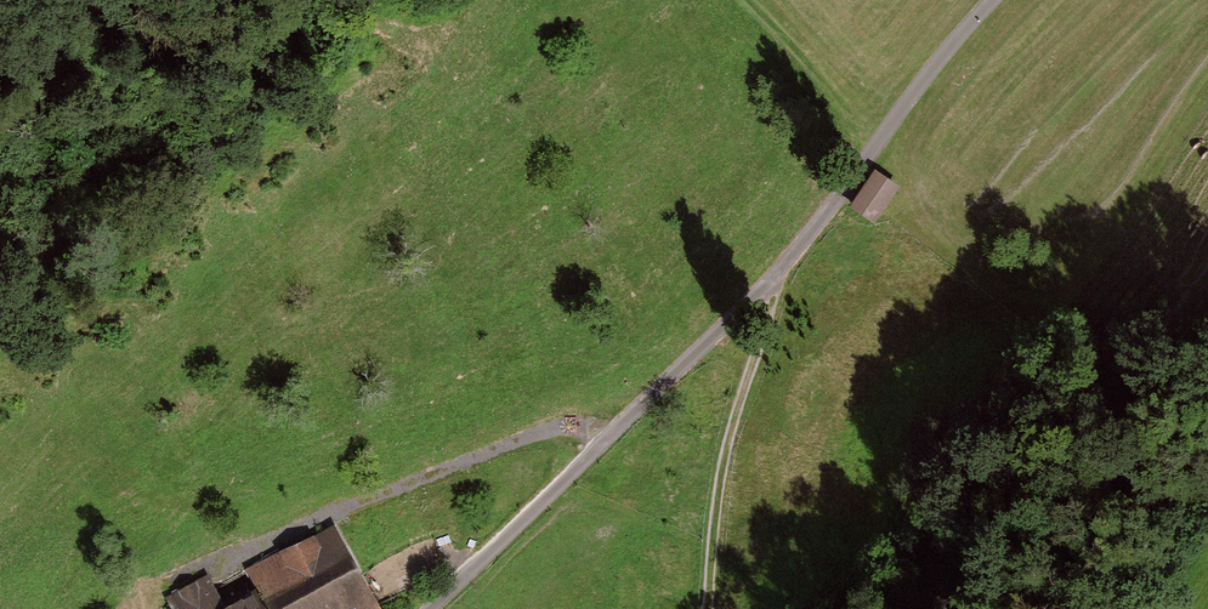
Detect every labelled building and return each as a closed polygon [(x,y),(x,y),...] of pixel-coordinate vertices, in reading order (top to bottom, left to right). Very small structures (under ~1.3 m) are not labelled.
[(876,173),(853,206),(877,224),(901,191),(876,173)] [(321,532),(249,569),(261,592),(228,608),(361,608),(321,532)] [(207,578),(172,595),(179,608),(223,608),(207,578)]
